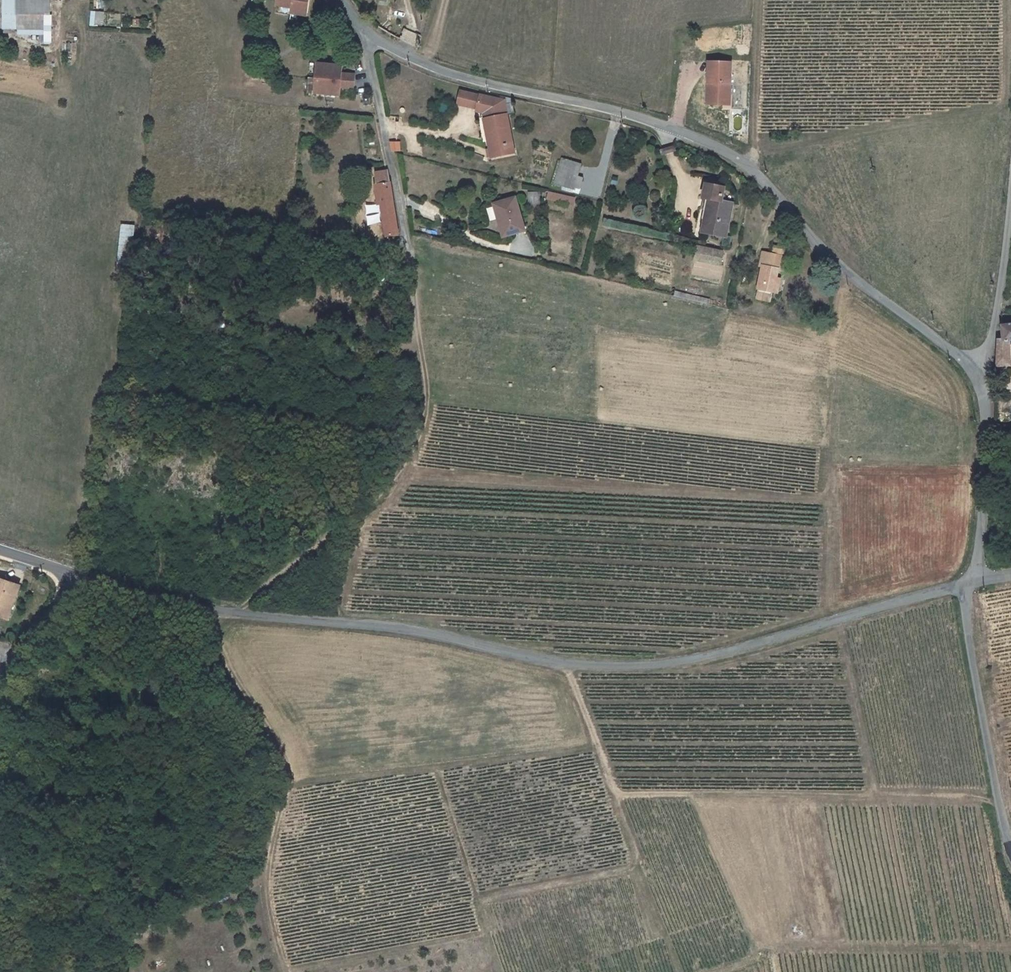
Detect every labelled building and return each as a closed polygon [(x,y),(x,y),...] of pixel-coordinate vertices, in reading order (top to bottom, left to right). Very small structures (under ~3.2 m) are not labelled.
[(44,0),(17,0),(18,33),(45,31),(44,0)] [(272,8),(287,11),(287,16),(302,19),(306,0),(274,0),(272,8)] [(339,66),(306,62),(302,92),(334,97),(336,89),(349,90),(350,76),(338,74),(339,66)] [(708,108),(723,109),(723,97),(731,98),(731,66),(709,66),(708,108)] [(509,152),(504,114),(503,99),(479,93),(479,94),(460,89),(457,101),(476,106),(487,109),(488,117),(485,117),(488,132),(484,133),(487,155),(509,152)] [(401,149),(399,140),(391,142),(392,150),(401,149)] [(574,189),(574,187),(579,188),(582,178),(577,177),(581,164),(562,159),(555,184),(574,189)] [(378,229),(391,228),(382,172),(369,174),(371,184),(368,185),(370,202),(374,202),(378,229)] [(717,182),(705,180),(701,198),(702,202),(698,221),(702,222),(699,233),(723,238),(728,206),(718,204),(721,189),(716,188),(717,182)] [(573,206),(575,198),(548,191),(546,199),(573,206)] [(490,206),(494,223),(499,221),(503,239),(521,234),(513,201),(490,206)] [(499,221),(494,223),(498,240),(503,239),(499,221)] [(119,224),(119,267),(133,267),(133,224),(119,224)] [(391,228),(378,229),(379,237),(392,235),(391,228)] [(719,254),(694,249),(692,261),(718,266),(719,254)] [(756,292),(754,303),(766,305),(768,294),(769,294),(772,282),(773,272),(778,273),(780,259),(778,258),(778,252),(768,250),(767,257),(758,255),(755,268),(758,269),(754,292),(756,292)] [(1005,325),(1005,341),(999,341),(999,369),(1010,369),(1010,325),(1005,325)] [(5,620),(15,585),(0,581),(0,619),(5,620)]
